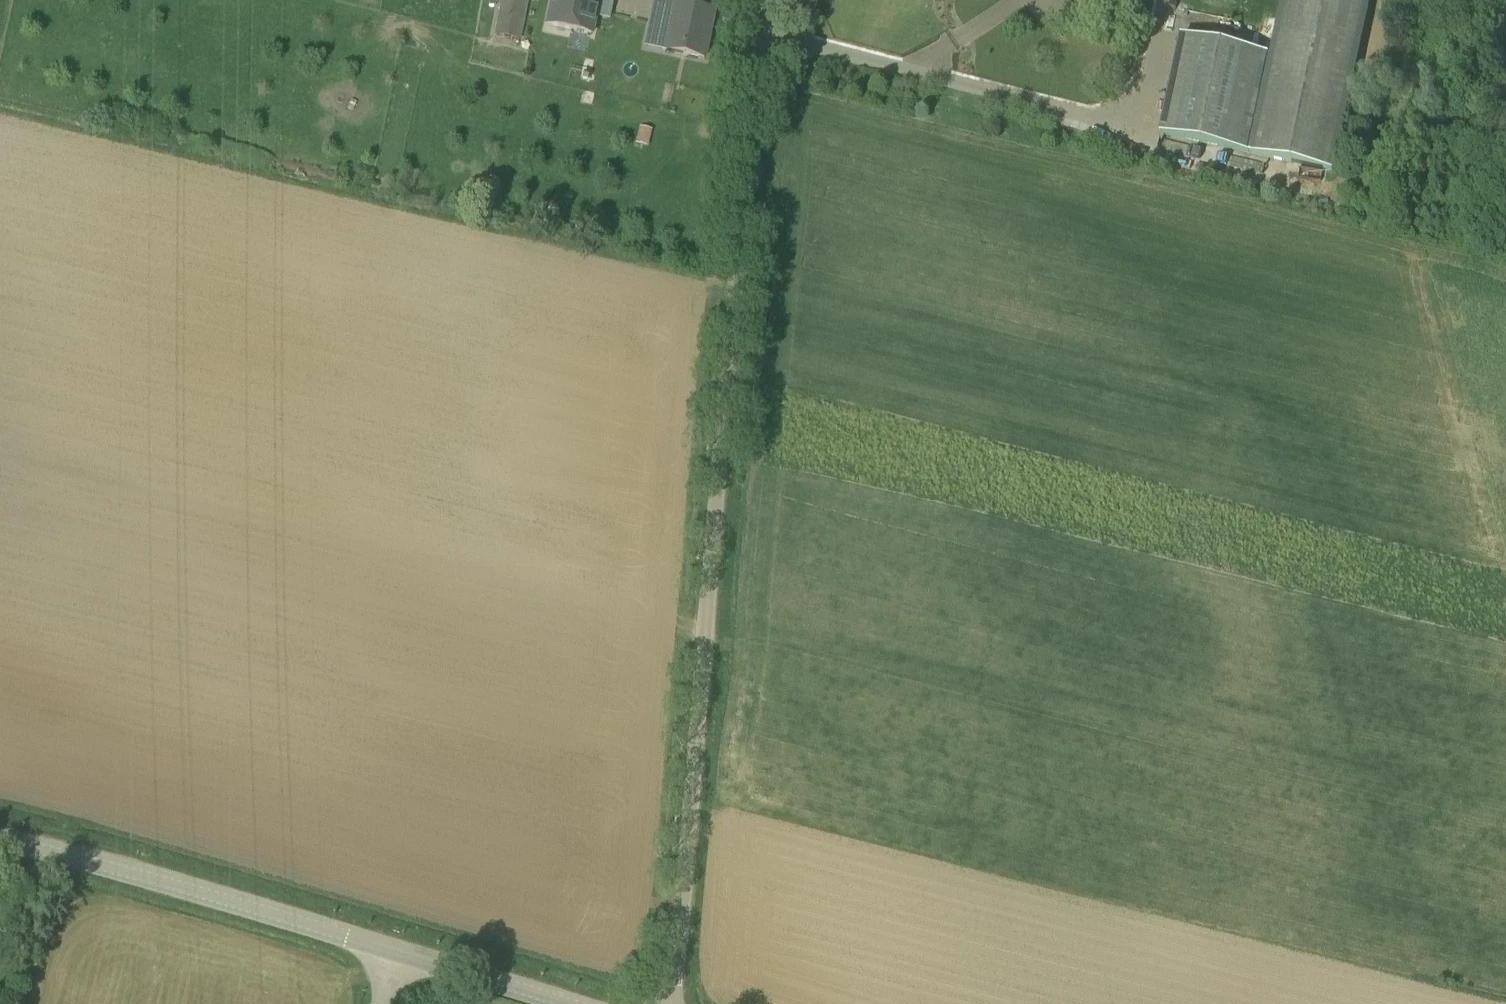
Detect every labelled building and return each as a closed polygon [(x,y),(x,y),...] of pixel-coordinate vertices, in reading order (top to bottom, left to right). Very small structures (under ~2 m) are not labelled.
[(528,0),(501,0),(494,35),(520,41),(528,0)] [(601,0),(549,0),(544,27),(593,36),(601,0)] [(644,47),(683,55),(693,8),(655,0),(653,0),(644,47)] [(1372,0),(1282,0),(1261,94),(1256,93),(1264,54),(1181,36),(1160,134),(1335,172),(1372,0)]
